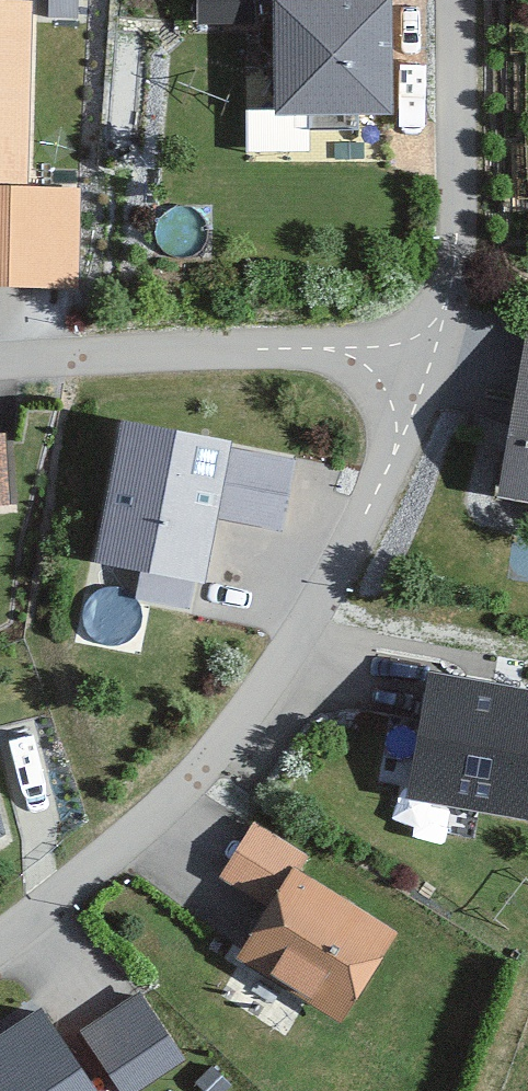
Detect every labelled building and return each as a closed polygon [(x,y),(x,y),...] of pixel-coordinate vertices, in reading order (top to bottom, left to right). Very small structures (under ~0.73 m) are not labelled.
[(24,0),(0,0),(0,176),(21,177),(24,0)] [(379,0),(256,0),(253,106),(376,109),(379,0)] [(508,381),(490,497),(527,503),(527,384),(508,381)] [(290,530),(305,455),(108,416),(75,580),(194,604),(212,514),(290,530)] [(425,679),(405,802),(527,823),(527,696),(425,679)] [(401,938),(281,859),(222,949),(342,1028),(401,938)] [(78,1032),(119,1090),(143,1090),(186,1061),(138,991),(78,1032)] [(35,1012),(0,1037),(0,1090),(91,1090),(35,1012)]
